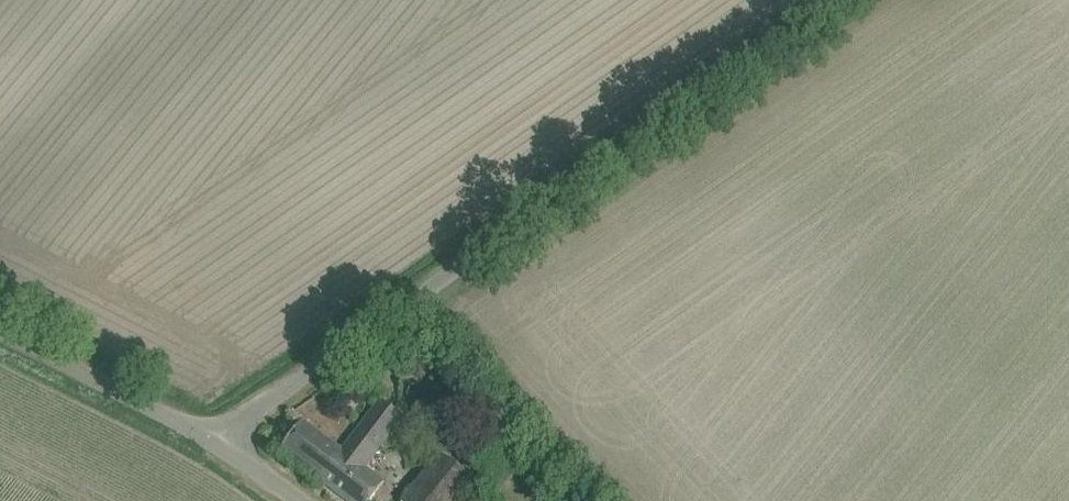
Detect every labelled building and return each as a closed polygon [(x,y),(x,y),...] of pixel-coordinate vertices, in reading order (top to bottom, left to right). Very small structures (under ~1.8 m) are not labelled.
[(403,419),(380,401),(342,450),(302,419),(282,446),(322,476),(319,481),(346,500),(370,500),(385,481),(370,470),(374,465),(370,462),(403,419)] [(440,454),(403,500),(458,500),(488,464),(475,454),(461,472),(440,454)]
